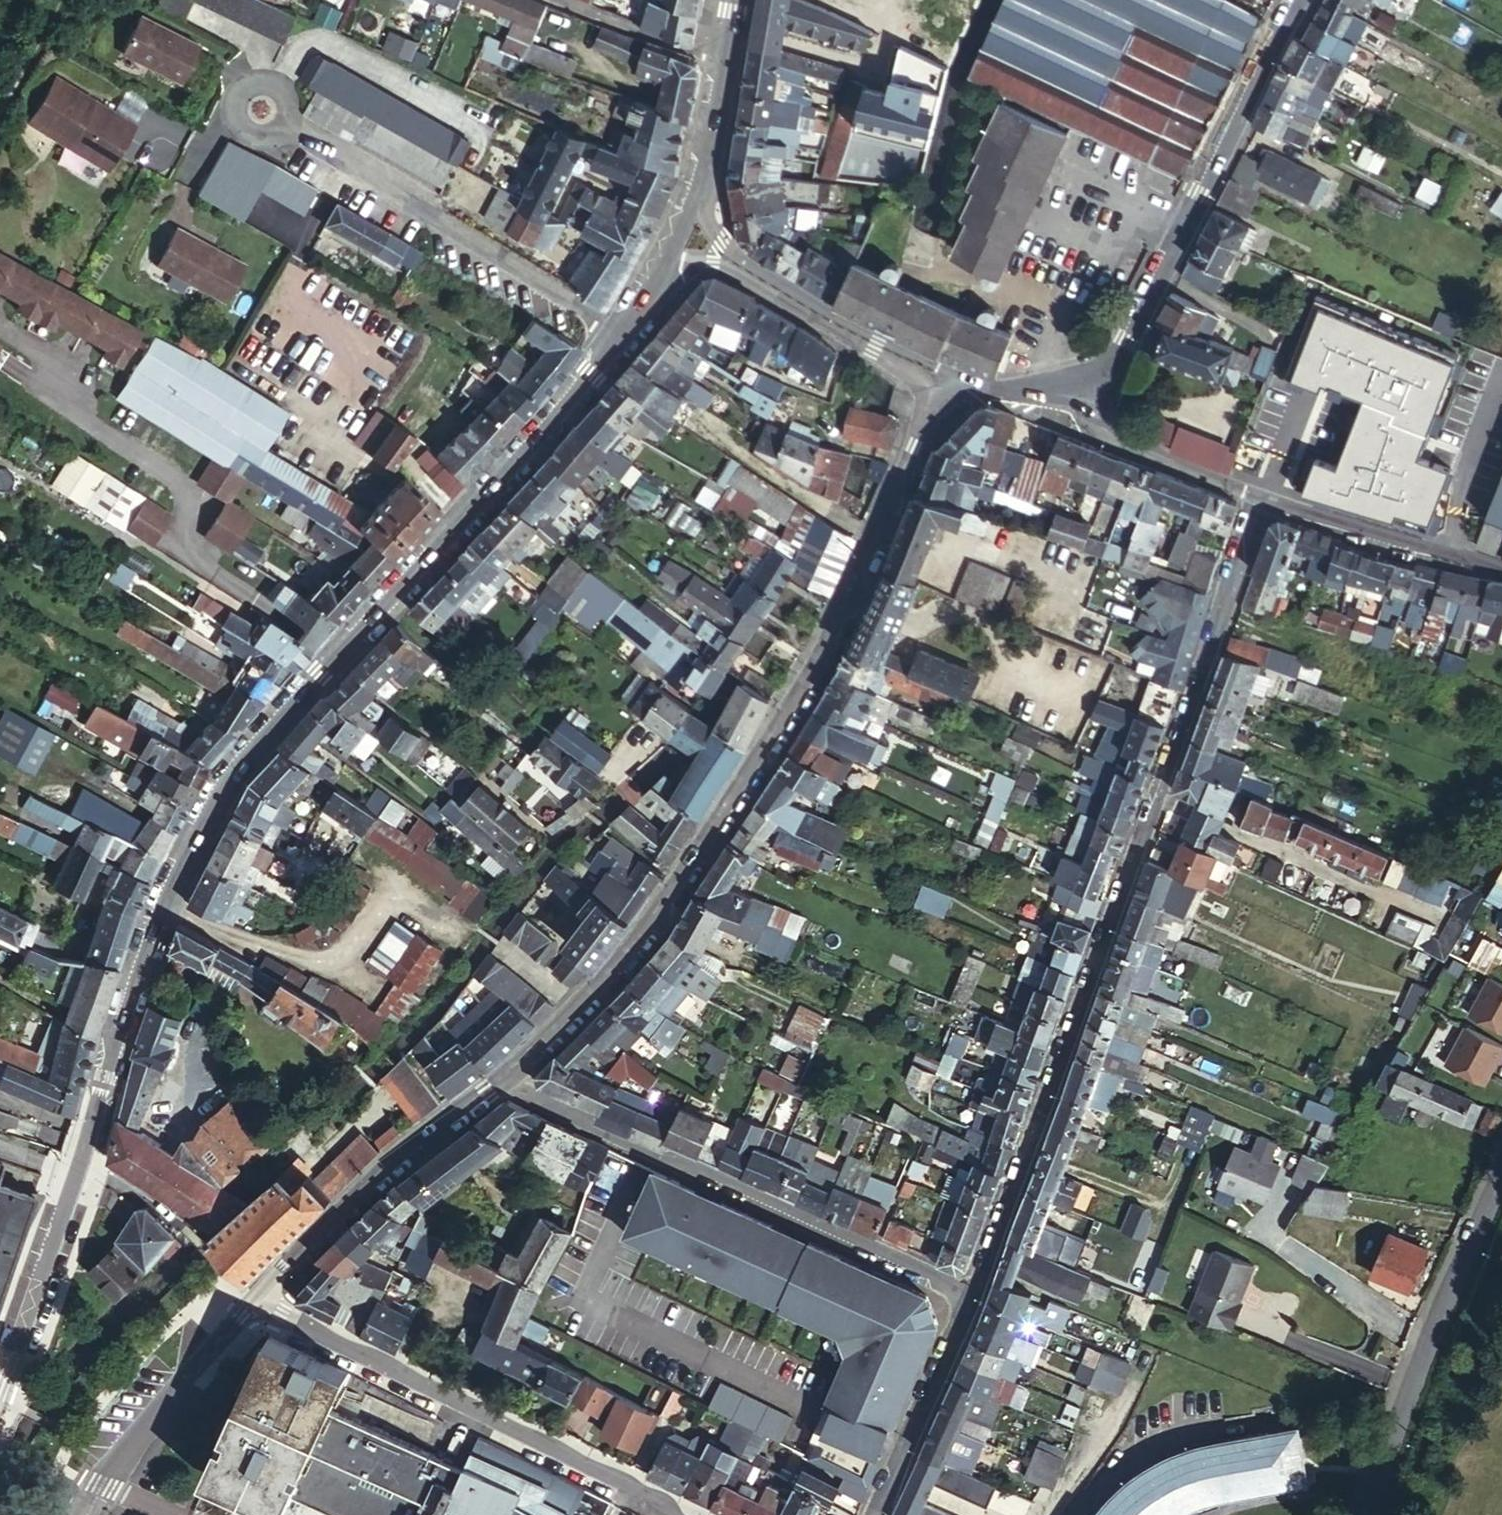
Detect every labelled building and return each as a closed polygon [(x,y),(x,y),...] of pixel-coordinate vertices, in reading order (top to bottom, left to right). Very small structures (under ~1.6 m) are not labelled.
[(180,16),(188,0),(155,0),(153,2),(180,16)] [(282,41),(296,14),(287,10),(275,4),(267,0),(199,0),(282,41)] [(275,4),(287,10),(292,0),(276,0),(275,4)] [(438,5),(449,10),(454,0),(440,0),(438,5)] [(502,16),(509,0),(462,0),(478,6),(502,16)] [(502,16),(515,20),(519,22),(528,0),(509,0),(502,16)] [(548,6),(532,0),(528,0),(519,22),(537,30),(548,6)] [(699,15),(663,3),(653,0),(652,0),(642,29),(693,45),(699,15)] [(699,15),(702,16),(705,0),(664,0),(663,3),(699,15)] [(781,50),(784,34),(789,0),(758,0),(754,29),(751,47),(781,50)] [(970,79),(1007,98),(1004,105),(1068,136),(1072,129),(1144,163),(1223,0),(1007,0),(970,79)] [(1248,11),(1235,3),(1228,0),(1223,0),(1144,163),(1156,169),(1180,121),(1205,133),(1263,19),(1248,11)] [(1325,1),(1350,14),(1355,4),(1370,12),(1377,0),(1326,0),(1325,1)] [(1325,1),(1314,23),(1341,37),(1353,16),(1350,14),(1325,1)] [(314,22),(333,30),(341,12),(323,4),(314,22)] [(140,16),(122,52),(182,82),(200,46),(140,16)] [(1353,16),(1341,37),(1359,46),(1370,26),(1353,16)] [(1403,25),(1387,16),(1381,24),(1398,33),(1403,25)] [(519,22),(515,20),(500,55),(522,64),(523,63),(530,46),(537,30),(519,22)] [(1314,23),(1302,44),(1330,58),(1341,37),(1314,23)] [(644,53),(648,43),(602,27),(598,37),(644,53)] [(922,55),(947,67),(949,61),(954,51),(958,41),(927,28),(914,52),(922,55)] [(638,78),(666,88),(667,81),(638,69),(644,53),(598,37),(593,51),(621,62),(638,78)] [(1359,46),(1341,37),(1330,58),(1347,67),(1359,46)] [(1294,38),(1282,63),(1317,80),(1322,83),(1327,86),(1324,91),(1330,95),(1347,67),(1330,58),(1302,44),(1294,38)] [(390,53),(413,63),(419,49),(395,39),(390,53)] [(660,111),(688,121),(692,122),(703,76),(699,64),(690,61),(691,58),(648,43),(644,53),(638,69),(667,81),(666,88),(660,111)] [(523,63),(569,79),(575,62),(530,46),(523,63)] [(1388,46),(1381,58),(1416,77),(1423,65),(1388,46)] [(781,50),(751,47),(749,62),(779,66),(781,50)] [(846,70),(781,50),(779,66),(779,68),(799,73),(842,84),(844,80),(846,70)] [(314,54),(300,81),(314,88),(320,91),(362,114),(398,133),(452,162),(456,165),(471,141),(314,54)] [(942,86),(947,67),(922,55),(915,78),(942,86)] [(493,67),(482,61),(475,75),(486,80),(493,67)] [(749,62),(746,77),(776,83),(779,68),(779,66),(749,62)] [(1317,80),(1282,63),(1272,85),(1304,101),(1306,96),(1313,100),(1322,83),(1317,80)] [(779,68),(776,83),(796,87),(799,73),(779,68)] [(31,122),(109,169),(136,124),(57,77),(31,122)] [(746,77),(743,99),(772,104),(776,83),(746,77)] [(863,99),(866,86),(852,82),(848,95),(863,99)] [(796,87),(776,83),(772,104),(793,107),(810,110),(812,99),(804,98),(806,90),(796,87)] [(1313,100),(1311,105),(1322,110),(1330,95),(1324,91),(1327,86),(1322,83),(1313,100)] [(1272,85),(1263,103),(1294,117),(1304,101),(1272,85)] [(320,91),(314,88),(301,111),(349,138),(350,136),(308,112),(320,91)] [(308,112),(350,136),(362,114),(320,91),(308,112)] [(863,99),(848,95),(846,104),(860,108),(863,99)] [(1306,96),(1304,101),(1311,105),(1313,100),(1306,96)] [(743,99),(740,119),(769,124),(770,114),(772,104),(743,99)] [(1294,117),(1314,126),(1322,110),(1311,105),(1304,101),(1294,117)] [(656,132),(685,144),(688,121),(660,111),(633,102),(628,118),(655,128),(657,129),(656,132)] [(1263,103),(1250,127),(1254,130),(1281,143),(1283,141),(1301,150),(1314,126),(1294,117),(1263,103)] [(793,107),(772,104),(770,114),(790,117),(793,107)] [(860,108),(846,104),(842,116),(856,120),(860,108)] [(1068,136),(1004,105),(1002,104),(975,158),(983,162),(969,189),(976,192),(962,219),(969,223),(953,257),(1001,282),(1070,137),(1068,136)] [(769,124),(790,127),(799,129),(814,132),(817,111),(810,110),(793,107),(790,117),(770,114),(769,124)] [(362,114),(350,136),(386,155),(398,133),(362,114)] [(856,120),(842,116),(836,133),(850,138),(856,120)] [(740,119),(737,139),(779,144),(787,145),(790,127),(769,124),(740,119)] [(1181,181),(1184,183),(1187,179),(1183,178),(1205,133),(1180,121),(1156,169),(1181,181)] [(790,127),(787,145),(796,147),(799,129),(790,127)] [(604,144),(566,129),(547,160),(540,174),(539,175),(564,190),(585,153),(598,158),(604,144)] [(631,130),(626,153),(680,175),(684,150),(654,139),(631,130)] [(654,139),(684,150),(685,144),(656,132),(654,139)] [(439,186),(452,162),(398,133),(386,155),(439,186)] [(850,138),(836,133),(828,158),(843,162),(850,138)] [(737,139),(735,155),(757,157),(758,150),(781,155),(786,156),(787,145),(779,144),(737,139)] [(258,157),(229,142),(217,165),(245,180),(258,157)] [(680,175),(626,153),(604,144),(598,158),(600,159),(595,168),(626,180),(626,179),(638,184),(633,194),(629,204),(660,217),(680,175)] [(796,147),(787,145),(786,156),(794,158),(796,147)] [(735,155),(731,186),(761,176),(780,177),(781,155),(758,150),(757,157),(735,155)] [(1242,155),(1229,179),(1254,191),(1258,182),(1304,206),(1318,181),(1261,151),(1256,162),(1242,155)] [(261,189),(267,180),(275,165),(258,157),(245,180),(261,189)] [(843,162),(828,158),(825,169),(840,173),(843,162)] [(270,182),(329,216),(337,202),(275,165),(267,180),(270,182)] [(821,178),(838,180),(840,173),(825,169),(821,178)] [(539,175),(524,201),(519,208),(545,223),(550,215),(564,190),(539,175)] [(761,176),(731,186),(735,213),(761,209),(761,217),(771,219),(772,208),(785,208),(786,198),(780,177),(761,176)] [(819,183),(812,181),(780,177),(786,198),(816,202),(819,183)] [(1355,187),(1338,178),(1331,192),(1347,201),(1355,187)] [(1229,179),(1217,203),(1244,217),(1256,192),(1254,191),(1229,179)] [(270,182),(267,180),(261,189),(264,191),(270,182)] [(825,203),(829,184),(819,183),(816,202),(825,203)] [(581,185),(561,221),(564,222),(571,226),(583,202),(586,198),(590,190),(581,185)] [(1400,207),(1361,187),(1356,198),(1394,218),(1400,207)] [(519,208),(524,201),(500,188),(483,218),(536,247),(549,249),(564,222),(561,221),(550,215),(545,223),(519,208)] [(650,237),(660,217),(629,204),(618,200),(616,204),(590,190),(586,198),(583,202),(650,237)] [(1252,221),(1265,197),(1256,192),(1244,217),(1252,221)] [(398,259),(412,267),(421,252),(337,202),(329,216),(326,223),(394,264),(398,259)] [(583,202),(571,226),(613,248),(637,261),(650,237),(583,202)] [(761,209),(735,213),(741,241),(756,256),(771,232),(782,230),(784,223),(798,224),(800,210),(785,208),(772,208),(771,219),(761,217),(761,209)] [(1214,209),(1203,232),(1236,248),(1246,228),(1247,225),(1214,209)] [(178,228),(159,265),(227,301),(247,264),(178,228)] [(793,230),(795,228),(782,230),(771,232),(789,242),(793,230)] [(1256,232),(1246,228),(1236,248),(1245,252),(1256,232)] [(789,242),(808,253),(810,246),(811,240),(793,230),(789,242)] [(771,232),(756,256),(765,261),(779,269),(779,266),(789,242),(771,232)] [(1236,248),(1203,232),(1179,278),(1212,293),(1236,248)] [(837,304),(855,265),(863,245),(843,240),(838,256),(834,254),(832,261),(810,246),(808,253),(800,279),(826,296),(837,304)] [(565,281),(609,311),(637,261),(613,248),(609,255),(585,242),(565,281)] [(794,276),(800,279),(808,253),(789,242),(779,266),(794,276)] [(140,324),(70,287),(0,251),(0,288),(20,298),(15,307),(50,325),(55,316),(105,342),(100,351),(118,360),(140,324)] [(421,252),(412,267),(422,273),(430,257),(421,252)] [(922,297),(855,265),(837,304),(903,335),(945,355),(998,374),(1015,335),(979,323),(962,316),(943,307),(922,297)] [(708,281),(665,330),(690,345),(716,316),(749,326),(760,332),(777,341),(801,353),(798,357),(827,382),(837,352),(832,349),(819,340),(803,328),(787,320),(768,309),(745,297),(747,293),(716,278),(708,281)] [(1308,281),(1272,373),(1301,385),(1338,293),(1308,281)] [(558,384),(582,352),(480,287),(470,302),(544,350),(535,365),(558,384)] [(1171,295),(1157,322),(1192,334),(1202,312),(1204,310),(1171,295)] [(1192,334),(1202,338),(1212,317),(1202,312),(1192,334)] [(1432,332),(1450,340),(1458,324),(1440,315),(1432,332)] [(1157,322),(1142,351),(1153,355),(1152,357),(1219,382),(1220,381),(1230,385),(1232,384),(1233,384),(1234,382),(1239,371),(1226,366),(1232,350),(1202,338),(1192,334),(1157,322)] [(665,330),(653,343),(679,358),(683,353),(690,345),(665,330)] [(199,359),(153,332),(131,369),(173,393),(176,395),(199,359)] [(777,341),(760,332),(748,357),(766,366),(777,341)] [(653,343),(636,363),(663,380),(673,366),(679,358),(653,343)] [(698,349),(690,345),(683,353),(691,359),(698,349)] [(706,375),(716,361),(698,349),(691,359),(683,353),(679,358),(689,364),(706,375)] [(526,376),(535,365),(512,350),(504,361),(526,376)] [(1273,358),(1272,357),(1259,352),(1257,359),(1232,350),(1226,366),(1239,371),(1264,380),(1273,358)] [(1411,352),(1357,491),(1456,531),(1501,413),(1501,388),(1411,352)] [(679,358),(673,366),(683,373),(689,364),(679,358)] [(176,395),(241,435),(260,447),(272,428),(282,411),(265,400),(199,359),(176,395)] [(499,376),(510,383),(540,405),(558,384),(535,365),(526,376),(504,361),(495,373),(499,376)] [(663,380),(636,363),(623,378),(651,397),(663,380)] [(673,366),(663,380),(675,388),(687,396),(696,382),(683,373),(673,366)] [(173,393),(131,369),(115,395),(156,421),(173,393)] [(1272,373),(1263,397),(1289,407),(1292,409),(1301,385),(1272,373)] [(497,396),(510,383),(499,376),(487,388),(497,396)] [(774,376),(764,390),(780,400),(789,384),(774,376)] [(623,378),(620,382),(648,401),(651,397),(623,378)] [(675,388),(663,380),(651,397),(663,405),(665,403),(675,388)] [(648,401),(620,382),(597,408),(625,431),(637,416),(656,429),(666,413),(648,401)] [(687,396),(699,404),(709,391),(696,382),(687,396)] [(540,405),(510,383),(497,396),(526,420),(540,405)] [(687,396),(675,388),(665,403),(676,410),(687,396)] [(780,400),(764,390),(756,407),(763,411),(771,416),(780,400)] [(212,456),(224,463),(241,435),(176,395),(173,393),(156,421),(212,456)] [(497,396),(485,409),(512,434),(526,420),(497,396)] [(651,397),(648,401),(666,413),(672,416),(676,410),(665,403),(663,405),(651,397)] [(1289,407),(1263,397),(1256,415),(1282,425),(1289,407)] [(844,437),(891,448),(900,429),(893,419),(861,409),(857,408),(854,407),(844,437)] [(597,408),(581,425),(611,448),(625,431),(597,408)] [(989,452),(1001,412),(991,408),(976,410),(960,431),(977,444),(977,448),(985,451),(989,452)] [(480,432),(498,450),(512,434),(485,409),(472,422),(481,431),(480,432)] [(354,446),(372,457),(395,469),(396,469),(412,441),(374,411),(354,446)] [(1007,449),(1016,417),(1009,415),(1001,412),(989,452),(985,465),(991,466),(1000,469),(1007,449)] [(672,416),(666,413),(656,429),(661,432),(672,416)] [(1154,431),(1151,439),(1171,447),(1179,428),(1163,421),(1158,432),(1154,431)] [(445,469),(466,485),(498,450),(480,432),(471,423),(435,460),(438,463),(445,469)] [(768,424),(758,449),(779,461),(789,432),(768,424)] [(611,448),(581,425),(566,444),(593,468),(598,462),(611,448)] [(1169,453),(1226,474),(1234,452),(1179,428),(1171,447),(1169,453)] [(960,431),(945,452),(964,458),(968,459),(977,448),(977,444),(960,431)] [(779,461),(810,480),(821,444),(789,432),(779,461)] [(243,475),(263,488),(288,504),(319,522),(341,534),(357,508),(281,460),(260,447),(241,435),(224,463),(243,475)] [(1063,435),(1051,465),(1055,466),(1072,473),(1084,443),(1075,440),(1067,436),(1063,435)] [(1092,481),(1103,451),(1091,446),(1084,443),(1072,473),(1092,481)] [(572,481),(577,486),(590,472),(593,468),(566,444),(550,461),(572,481)] [(810,480),(840,498),(852,454),(821,444),(810,480)] [(622,457),(611,448),(598,462),(611,473),(622,457)] [(925,473),(929,474),(980,485),(986,473),(962,466),(964,458),(945,452),(937,449),(925,473)] [(1017,473),(1025,454),(1007,449),(1000,469),(1008,471),(1017,473)] [(86,502),(105,470),(74,450),(55,482),(86,502)] [(1109,488),(1121,458),(1118,457),(1107,453),(1103,451),(1092,481),(1109,488)] [(1045,478),(1051,465),(1025,454),(1017,473),(1045,478)] [(207,489),(226,500),(243,475),(224,463),(212,456),(197,483),(207,489)] [(611,473),(622,480),(633,465),(622,457),(611,473)] [(874,458),(873,459),(869,476),(882,482),(890,464),(884,461),(874,458)] [(986,473),(991,466),(985,465),(981,463),(976,462),(968,459),(964,458),(962,466),(986,473)] [(1128,496),(1140,466),(1135,464),(1121,458),(1109,488),(1128,496)] [(572,481),(550,461),(537,475),(560,495),(572,481)] [(611,473),(598,462),(593,468),(590,472),(598,479),(592,486),(606,497),(615,488),(605,479),(611,473)] [(424,479),(451,501),(466,485),(445,469),(438,463),(424,479)] [(632,488),(644,473),(633,465),(622,480),(632,488)] [(1072,473),(1055,466),(1047,486),(1064,494),(1069,483),(1072,473)] [(1142,516),(1159,473),(1151,470),(1140,466),(1128,496),(1123,509),(1142,516)] [(123,530),(145,495),(125,482),(121,481),(110,473),(108,471),(86,506),(123,530)] [(998,489),(1009,493),(1017,473),(1008,471),(998,489)] [(1039,493),(1045,478),(1017,473),(1009,493),(1035,503),(1039,493)] [(1088,490),(1092,481),(1072,473),(1069,483),(1088,490)] [(1170,478),(1159,473),(1142,516),(1134,536),(1151,541),(1167,501),(1196,515),(1210,494),(1200,490),(1170,478)] [(929,474),(918,497),(970,513),(976,497),(994,498),(998,489),(980,485),(929,474)] [(537,475),(525,488),(548,508),(560,495),(537,475)] [(442,511),(405,480),(400,486),(435,518),(442,511)] [(581,490),(577,486),(572,481),(560,495),(569,504),(581,490)] [(1105,497),(1109,488),(1092,481),(1088,490),(1105,497)] [(1492,507),(1501,510),(1501,482),(1492,507)] [(364,546),(394,563),(435,518),(400,486),(365,522),(376,533),(364,546)] [(548,508),(525,488),(511,503),(538,527),(557,544),(564,537),(541,516),(548,508)] [(1104,501),(1123,509),(1128,496),(1109,488),(1105,497),(1104,501)] [(1035,503),(1009,493),(998,489),(994,498),(1044,518),(1048,509),(1035,503)] [(1224,500),(1210,494),(1196,515),(1185,532),(1196,537),(1198,537),(1204,523),(1230,533),(1237,505),(1224,500)] [(569,504),(560,495),(548,508),(558,518),(570,505),(569,504)] [(916,496),(885,570),(916,583),(942,522),(981,535),(972,557),(994,567),(1011,525),(970,513),(918,497),(916,496)] [(145,541),(152,545),(170,516),(145,500),(136,513),(126,529),(145,541)] [(206,533),(231,549),(239,535),(251,515),(247,513),(226,500),(206,533)] [(538,527),(511,503),(488,529),(516,551),(535,531),(538,527)] [(319,522),(288,504),(282,515),(294,523),(299,515),(316,525),(319,522)] [(816,513),(802,504),(784,541),(800,549),(816,513)] [(1501,527),(1501,510),(1492,507),(1487,521),(1489,522),(1501,527)] [(357,508),(341,534),(364,546),(376,533),(365,522),(357,517),(363,511),(357,508)] [(856,540),(848,534),(827,520),(816,513),(800,549),(793,563),(796,566),(811,586),(830,596),(856,540)] [(1049,535),(1084,549),(1088,539),(1079,536),(1083,524),(1058,514),(1049,535)] [(294,523),(311,533),(316,525),(299,515),(294,523)] [(342,570),(366,592),(394,563),(364,546),(341,534),(319,522),(316,525),(311,533),(345,565),(342,570)] [(1489,522),(1478,549),(1501,558),(1501,527),(1489,522)] [(1290,552),(1297,530),(1280,523),(1270,527),(1254,572),(1267,577),(1281,581),(1285,568),(1290,552)] [(1079,536),(1088,539),(1092,527),(1083,524),(1079,536)] [(1299,526),(1297,530),(1290,552),(1302,556),(1299,566),(1322,574),(1326,563),(1331,565),(1338,545),(1340,542),(1325,536),(1299,526)] [(571,557),(557,544),(538,527),(535,531),(569,561),(571,557)] [(488,529),(475,543),(503,565),(516,551),(488,529)] [(1186,553),(1196,537),(1185,532),(1181,531),(1171,550),(1177,553),(1186,553)] [(231,549),(234,550),(254,564),(263,550),(239,535),(231,549)] [(595,536),(588,546),(597,553),(599,555),(607,545),(595,536)] [(1134,536),(1129,549),(1145,555),(1151,541),(1134,536)] [(774,552),(753,539),(748,548),(756,554),(741,578),(753,585),(774,552)] [(1083,551),(1104,559),(1109,546),(1088,539),(1084,549),(1083,551)] [(503,565),(475,543),(463,555),(491,578),(503,565)] [(606,560),(614,550),(607,545),(599,555),(606,560)] [(1349,582),(1357,553),(1348,549),(1338,545),(1331,565),(1328,576),(1349,582)] [(597,553),(588,546),(576,561),(584,570),(597,553)] [(1104,559),(1122,565),(1127,553),(1109,546),(1104,559)] [(1122,565),(1132,569),(1144,573),(1147,566),(1151,557),(1145,555),(1129,549),(1127,553),(1122,565)] [(1171,550),(1166,559),(1172,562),(1177,553),(1171,550)] [(796,566),(793,563),(774,552),(753,585),(776,600),(796,566)] [(1368,587),(1378,560),(1368,557),(1357,553),(1349,582),(1368,587)] [(463,555),(438,583),(461,603),(467,608),(471,604),(468,600),(475,592),(479,595),(486,586),(496,595),(503,587),(491,578),(463,555)] [(1185,588),(1211,595),(1222,560),(1196,555),(1188,580),(1185,588)] [(584,570),(576,561),(571,557),(569,561),(554,583),(575,599),(577,595),(591,574),(584,570)] [(1386,592),(1395,566),(1386,563),(1378,560),(1368,587),(1386,592)] [(696,577),(684,569),(670,562),(660,578),(685,594),(696,577)] [(514,575),(503,565),(491,578),(503,587),(514,575)] [(969,565),(954,598),(992,614),(1006,581),(969,565)] [(1147,574),(1158,579),(1185,588),(1188,580),(1147,566),(1144,573),(1147,574)] [(1410,585),(1415,572),(1405,569),(1395,566),(1386,592),(1406,598),(1410,585)] [(1423,636),(1443,573),(1431,569),(1417,566),(1415,572),(1410,585),(1417,588),(1405,624),(1413,627),(1410,634),(1412,641),(1420,643),(1423,636)] [(308,598),(338,622),(366,592),(342,570),(337,577),(328,571),(308,598)] [(916,583),(885,570),(849,651),(876,662),(883,666),(888,667),(949,694),(968,702),(979,677),(920,652),(914,667),(888,655),(919,584),(916,583)] [(1254,572),(1242,606),(1270,614),(1276,596),(1262,592),(1267,577),(1254,572)] [(1461,601),(1468,579),(1461,577),(1443,573),(1423,636),(1434,640),(1442,615),(1443,612),(1441,612),(1446,597),(1461,601)] [(627,631),(642,611),(591,574),(577,595),(627,631)] [(766,614),(776,600),(753,585),(741,578),(737,575),(728,589),(766,614)] [(1346,594),(1349,582),(1328,576),(1325,583),(1322,582),(1320,587),(1346,594)] [(696,577),(685,594),(680,600),(698,612),(714,590),(696,577)] [(1262,592),(1276,596),(1281,581),(1267,577),(1262,592)] [(301,641),(313,649),(338,622),(308,598),(276,578),(269,589),(266,595),(304,625),(294,637),(301,641)] [(1179,688),(1183,689),(1211,595),(1185,588),(1158,579),(1140,598),(1173,628),(1169,640),(1147,634),(1132,649),(1141,658),(1162,664),(1157,680),(1179,688)] [(1317,600),(1320,587),(1322,582),(1315,579),(1310,599),(1317,600)] [(1482,606),(1489,583),(1475,580),(1468,579),(1461,601),(1482,606)] [(1364,599),(1368,587),(1349,582),(1346,594),(1358,598),(1355,610),(1350,608),(1347,617),(1357,620),(1364,599)] [(438,583),(425,597),(448,617),(461,603),(438,583)] [(543,599),(564,616),(575,599),(554,583),(543,599)] [(1489,583),(1482,606),(1493,608),(1484,636),(1500,641),(1501,633),(1501,585),(1489,583)] [(1012,584),(999,616),(1017,623),(1030,591),(1012,584)] [(467,608),(477,616),(496,595),(486,586),(479,595),(475,592),(468,600),(471,604),(467,608)] [(714,590),(698,612),(708,619),(719,626),(734,604),(729,600),(731,597),(725,594),(716,587),(714,590)] [(1386,592),(1368,587),(1364,599),(1382,605),(1386,592)] [(737,601),(763,618),(766,614),(728,589),(725,594),(731,597),(729,600),(734,604),(737,601)] [(192,604),(201,610),(210,615),(217,605),(198,594),(192,604)] [(524,596),(520,602),(533,612),(540,603),(530,596),(527,599),(524,596)] [(1276,596),(1270,614),(1281,618),(1287,600),(1276,596)] [(412,611),(412,613),(435,631),(448,617),(425,597),(412,611)] [(1443,612),(1442,615),(1455,618),(1456,616),(1461,601),(1446,597),(1441,612),(1443,612)] [(555,629),(564,616),(543,599),(540,603),(533,612),(541,619),(555,629)] [(649,601),(642,611),(663,626),(671,631),(678,622),(649,601)] [(746,644),(763,618),(737,601),(734,604),(719,626),(746,644)] [(1482,606),(1461,601),(1456,616),(1477,623),(1482,606)] [(467,608),(461,603),(448,617),(460,627),(465,630),(466,632),(479,618),(477,616),(467,608)] [(234,631),(241,620),(217,605),(210,615),(234,631)] [(1303,625),(1334,634),(1340,614),(1308,605),(1303,625)] [(1477,623),(1474,633),(1484,636),(1493,608),(1482,606),(1477,623)] [(247,666),(279,686),(295,669),(281,661),(238,633),(234,631),(210,615),(201,610),(193,621),(230,647),(228,649),(249,663),(247,666)] [(663,626),(642,611),(627,631),(626,632),(647,647),(663,626)] [(1334,634),(1351,638),(1357,620),(1347,617),(1340,614),(1334,634)] [(448,617),(435,631),(447,641),(460,627),(448,617)] [(519,650),(528,658),(531,660),(555,629),(541,619),(536,627),(519,650)] [(737,658),(746,644),(719,626),(708,619),(700,631),(737,658)] [(245,622),(241,620),(234,631),(238,633),(245,622)] [(1351,638),(1370,644),(1376,625),(1357,620),(1351,638)] [(269,621),(259,631),(267,637),(277,626),(269,621)] [(179,652),(127,622),(119,635),(216,692),(225,679),(179,652)] [(281,661),(301,641),(294,637),(277,626),(267,637),(259,631),(245,622),(238,633),(281,661)] [(682,640),(690,630),(678,622),(671,631),(682,640)] [(1370,644),(1389,649),(1395,631),(1376,625),(1370,644)] [(399,626),(385,639),(406,660),(422,673),(437,657),(399,626)] [(465,630),(460,627),(447,641),(452,645),(465,630)] [(682,640),(687,643),(690,646),(698,635),(690,630),(682,640)] [(690,646),(694,648),(728,672),(737,658),(700,631),(698,635),(690,646)] [(1224,654),(1259,666),(1286,675),(1293,656),(1269,648),(1268,650),(1231,637),(1224,654)] [(406,660),(385,639),(354,670),(355,671),(374,686),(406,660)] [(179,652),(225,679),(227,680),(235,668),(186,640),(179,652)] [(281,661),(295,669),(313,649),(301,641),(281,661)] [(690,646),(687,643),(672,661),(680,666),(694,648),(690,646)] [(502,662),(516,673),(528,658),(519,650),(514,646),(502,662)] [(685,675),(712,694),(728,672),(694,648),(680,666),(678,670),(685,675)] [(1439,668),(1460,676),(1466,657),(1445,650),(1439,668)] [(849,651),(837,674),(864,687),(876,662),(849,651)] [(1224,654),(1213,682),(1247,696),(1259,666),(1224,654)] [(1286,675),(1297,679),(1304,659),(1293,656),(1286,675)] [(235,668),(227,680),(236,686),(247,666),(239,661),(235,668)] [(680,666),(672,661),(663,672),(679,683),(685,675),(678,670),(680,666)] [(864,687),(876,692),(882,682),(888,667),(883,666),(876,662),(864,687)] [(239,688),(264,702),(279,686),(247,666),(236,686),(239,688)] [(943,707),(949,694),(888,667),(882,682),(943,707)] [(374,686),(355,671),(328,699),(368,730),(375,735),(376,736),(393,714),(370,696),(376,688),(374,686)] [(653,682),(641,673),(623,698),(634,707),(653,682)] [(749,685),(770,701),(779,688),(756,674),(749,685)] [(864,687),(837,674),(825,695),(849,706),(865,714),(871,703),(889,711),(907,719),(912,709),(876,692),(864,687)] [(230,698),(239,688),(236,686),(227,680),(225,679),(216,692),(217,692),(230,698)] [(69,712),(78,696),(52,682),(43,697),(69,712)] [(666,692),(655,684),(653,682),(634,707),(647,717),(666,692)] [(728,711),(719,729),(745,746),(770,701),(749,685),(744,682),(734,701),(728,711)] [(1213,682),(1206,703),(1240,716),(1247,696),(1213,682)] [(1330,696),(1299,684),(1295,695),(1326,706),(1330,696)] [(210,719),(233,736),(264,702),(239,688),(230,698),(210,719)] [(487,708),(492,702),(478,691),(473,697),(477,700),(487,708)] [(693,711),(671,695),(666,692),(647,717),(673,736),(676,733),(693,711)] [(825,695),(802,733),(815,739),(819,733),(868,758),(877,742),(878,740),(857,729),(842,720),(849,706),(825,695)] [(368,730),(328,699),(326,697),(313,711),(330,725),(324,732),(345,746),(340,752),(345,756),(350,749),(353,751),(363,757),(378,738),(376,736),(375,735),(368,730)] [(174,746),(208,764),(233,736),(210,719),(208,719),(204,726),(199,723),(195,730),(186,724),(185,725),(181,732),(156,717),(160,710),(138,698),(126,719),(174,746)] [(482,715),(487,708),(477,700),(468,708),(480,718),(482,715)] [(884,722),(889,711),(871,703),(865,714),(884,722)] [(1206,703),(1198,724),(1221,732),(1232,736),(1240,716),(1206,703)] [(865,714),(849,706),(842,720),(857,729),(865,714)] [(38,725),(6,708),(0,720),(0,775),(10,780),(16,768),(38,725)] [(574,708),(569,716),(567,718),(583,730),(590,720),(574,708)] [(108,709),(99,726),(142,749),(139,755),(162,767),(167,757),(174,746),(126,719),(108,709)] [(912,709),(907,719),(916,724),(921,713),(912,709)] [(185,725),(160,710),(156,717),(181,732),(185,725)] [(313,711),(296,730),(315,742),(324,732),(330,725),(313,711)] [(745,746),(719,729),(699,716),(693,711),(676,733),(700,749),(703,744),(707,747),(700,757),(723,780),(745,746)] [(940,721),(921,713),(916,724),(934,732),(940,721)] [(378,738),(405,759),(422,736),(393,714),(376,736),(378,738)] [(1138,716),(1135,724),(1126,752),(1134,755),(1152,762),(1165,726),(1138,716)] [(1126,752),(1135,724),(1116,717),(1113,723),(1122,727),(1114,746),(1110,746),(1103,764),(1116,770),(1126,752)] [(600,769),(613,753),(583,730),(567,718),(555,735),(600,769)] [(945,737),(950,726),(940,721),(934,732),(945,737)] [(1221,732),(1198,724),(1192,742),(1214,751),(1216,746),(1217,745),(1227,748),(1232,736),(1221,732)] [(58,736),(38,725),(16,768),(35,778),(37,779),(58,736)] [(529,751),(499,728),(486,745),(492,749),(506,760),(508,762),(514,767),(516,768),(529,751)] [(281,747),(282,749),(311,769),(314,770),(325,778),(326,779),(331,782),(337,774),(320,763),(323,759),(308,752),(315,742),(296,730),(281,747)] [(802,733),(789,754),(823,772),(825,773),(835,755),(837,750),(815,739),(802,733)] [(1020,742),(1006,734),(999,749),(1014,756),(1020,742)] [(547,735),(532,753),(555,772),(571,754),(547,735)] [(414,767),(432,743),(422,736),(405,759),(414,767)] [(868,758),(878,763),(887,747),(877,742),(868,758)] [(1192,742),(1183,766),(1208,777),(1233,788),(1244,793),(1252,797),(1263,802),(1269,787),(1253,781),(1240,775),(1244,764),(1214,751),(1192,742)] [(178,773),(198,783),(208,764),(174,746),(167,757),(181,765),(178,773)] [(311,769),(282,749),(267,766),(296,786),(311,769)] [(1126,752),(1116,770),(1120,772),(1126,775),(1134,755),(1126,752)] [(567,781),(582,764),(571,754),(555,772),(567,781)] [(789,754),(776,773),(797,785),(812,793),(823,772),(789,754)] [(494,760),(487,755),(481,764),(488,769),(494,760)] [(825,773),(836,779),(846,760),(835,755),(825,773)] [(1126,775),(1144,783),(1152,762),(1134,755),(1126,775)] [(677,800),(699,817),(723,780),(700,757),(675,795),(678,798),(677,800)] [(682,763),(680,761),(671,769),(677,775),(681,770),(678,767),(682,763)] [(506,778),(514,767),(508,762),(500,773),(506,778)] [(601,778),(582,764),(567,781),(583,794),(601,778)] [(1120,772),(1116,770),(1103,764),(1097,780),(1113,789),(1120,772)] [(1256,773),(1244,764),(1240,775),(1253,781),(1256,773)] [(267,766),(251,783),(282,802),(296,786),(267,766)] [(1037,772),(1025,766),(1018,781),(1018,782),(1030,787),(1037,772)] [(1208,777),(1183,766),(1174,791),(1198,801),(1208,777)] [(16,768),(10,780),(29,790),(35,778),(16,768)] [(325,778),(314,770),(311,769),(296,786),(309,794),(310,796),(325,778)] [(677,775),(671,769),(664,776),(674,784),(678,777),(677,775)] [(149,784),(186,808),(198,783),(178,773),(176,778),(159,770),(149,784)] [(459,802),(476,780),(478,777),(467,770),(448,793),(459,802)] [(996,793),(1006,798),(1015,779),(995,770),(989,784),(982,780),(979,786),(996,793)] [(825,773),(823,772),(812,793),(825,800),(836,779),(825,773)] [(1138,801),(1144,783),(1126,775),(1120,772),(1113,789),(1138,801)] [(776,773),(755,806),(780,819),(812,837),(821,818),(815,815),(787,804),(794,791),(797,785),(776,773)] [(149,784),(132,774),(127,783),(143,793),(149,784)] [(664,776),(656,784),(667,792),(669,790),(674,784),(664,776)] [(1233,788),(1208,777),(1198,801),(1195,807),(1219,817),(1222,818),(1233,788)] [(1113,789),(1097,780),(1094,788),(1081,783),(1077,791),(1086,796),(1107,806),(1113,789)] [(251,783),(242,801),(273,820),(282,802),(251,783)] [(155,811),(179,822),(186,808),(149,784),(143,793),(138,801),(138,802),(155,811)] [(656,784),(644,797),(667,816),(677,800),(667,792),(656,784)] [(1017,784),(1009,799),(1009,801),(1017,805),(1025,787),(1017,784)] [(365,806),(376,814),(389,792),(380,786),(378,785),(365,806)] [(484,801),(491,792),(483,785),(475,795),(484,801)] [(809,798),(812,793),(797,785),(794,791),(809,798)] [(296,786),(282,802),(289,807),(298,798),(302,802),(309,794),(296,786)] [(345,819),(356,800),(336,786),(326,806),(345,819)] [(1132,818),(1138,801),(1113,789),(1107,806),(1132,818)] [(473,814),(493,829),(509,808),(491,792),(484,801),(473,814)] [(1009,799),(1006,798),(996,793),(985,816),(999,823),(1009,801),(1009,799)] [(60,826),(66,812),(32,794),(25,808),(60,826)] [(594,802),(583,794),(569,806),(576,815),(594,802)] [(392,824),(406,803),(394,795),(380,817),(392,824)] [(471,812),(473,814),(484,801),(475,795),(465,807),(471,812)] [(1101,823),(1107,806),(1086,796),(1080,813),(1081,814),(1101,823)] [(1261,834),(1263,830),(1271,811),(1273,806),(1263,802),(1252,797),(1240,825),(1258,833),(1261,834)] [(123,841),(133,846),(161,859),(174,831),(150,819),(147,825),(143,833),(130,827),(105,813),(77,800),(70,814),(113,836),(123,841)] [(364,832),(376,814),(365,806),(356,800),(345,819),(364,832)] [(677,800),(667,816),(672,819),(689,832),(699,817),(677,800)] [(273,820),(242,801),(231,821),(264,838),(273,820)] [(289,807),(282,802),(273,820),(280,823),(282,824),(283,825),(286,827),(294,810),(289,807)] [(471,812),(465,807),(459,802),(447,816),(460,826),(471,812)] [(1494,811),(1473,803),(1467,819),(1488,827),(1494,811)] [(130,827),(136,819),(135,817),(111,804),(105,813),(130,827)] [(612,823),(620,829),(636,812),(629,806),(612,823)] [(780,819),(755,806),(741,826),(766,839),(780,819)] [(1126,834),(1132,818),(1107,806),(1101,823),(1126,834)] [(442,823),(447,816),(436,807),(430,814),(442,823)] [(1195,807),(1190,820),(1217,833),(1222,818),(1219,817),(1195,807)] [(507,841),(523,820),(509,808),(493,829),(507,841)] [(174,831),(179,822),(155,811),(150,819),(174,831)] [(1285,840),(1287,833),(1293,820),(1271,811),(1263,830),(1285,840)] [(8,837),(17,820),(0,812),(0,833),(8,837)] [(70,814),(66,812),(60,826),(80,836),(74,848),(101,860),(103,855),(113,836),(70,814)] [(519,874),(531,861),(515,848),(507,841),(493,829),(473,814),(471,812),(460,826),(495,855),(518,873),(519,874)] [(629,836),(645,819),(636,812),(620,829),(629,836)] [(424,846),(436,826),(437,824),(421,813),(407,835),(424,846)] [(496,898),(443,860),(424,846),(407,835),(392,824),(380,817),(376,814),(364,832),(381,843),(379,845),(389,851),(390,849),(394,852),(392,854),(407,863),(406,865),(454,898),(451,902),(478,922),(496,898)] [(1079,834),(1094,841),(1101,823),(1081,814),(1075,832),(1079,834)] [(974,840),(988,846),(998,825),(999,823),(985,816),(974,840)] [(1293,820),(1287,833),(1293,835),(1301,818),(1295,816),(1293,820)] [(833,849),(835,846),(844,827),(821,818),(812,837),(833,849)] [(1295,841),(1297,842),(1306,821),(1301,818),(1293,835),(1297,838),(1295,841)] [(147,825),(136,819),(130,827),(143,833),(147,825)] [(629,836),(645,849),(659,831),(645,819),(629,836)] [(680,846),(689,832),(672,819),(662,833),(680,846)] [(17,820),(8,837),(27,846),(37,829),(17,820)] [(273,820),(264,838),(272,843),(282,824),(280,823),(273,820)] [(507,841),(515,848),(528,832),(532,827),(523,820),(507,841)] [(1190,820),(1182,840),(1210,853),(1217,833),(1190,820)] [(228,827),(261,844),(264,838),(231,821),(228,827)] [(1306,821),(1297,842),(1324,854),(1334,833),(1306,821)] [(1101,823),(1094,841),(1115,851),(1119,853),(1126,834),(1101,823)] [(1258,833),(1240,825),(1239,828),(1257,836),(1258,833)] [(446,833),(436,826),(424,846),(443,860),(452,849),(440,841),(446,833)] [(741,826),(731,842),(755,855),(761,846),(766,839),(741,826)] [(228,827),(219,846),(251,863),(261,844),(228,827)] [(37,829),(27,846),(47,855),(55,839),(37,829)] [(659,831),(645,849),(666,867),(680,846),(662,833),(659,831)] [(1073,858),(1085,864),(1094,841),(1079,834),(1075,832),(1066,855),(1073,858)] [(1210,853),(1216,856),(1231,862),(1240,844),(1217,833),(1210,853)] [(1351,866),(1361,845),(1334,833),(1324,854),(1329,856),(1351,866)] [(795,859),(802,843),(783,835),(779,845),(776,851),(795,859)] [(113,860),(123,841),(113,836),(103,855),(113,860)] [(977,846),(957,837),(952,847),(972,857),(975,851),(977,846)] [(639,867),(643,861),(613,838),(608,844),(639,867)] [(74,848),(55,839),(47,855),(65,865),(74,848)] [(1169,871),(1197,885),(1203,888),(1207,880),(1216,856),(1210,853),(1182,840),(1169,871)] [(123,865),(133,846),(123,841),(113,860),(123,865)] [(1115,851),(1094,841),(1085,864),(1106,873),(1115,851)] [(731,842),(695,895),(765,925),(782,932),(791,912),(727,888),(745,863),(759,869),(763,860),(755,855),(731,842)] [(814,866),(817,858),(821,850),(802,843),(795,859),(814,866)] [(996,843),(991,853),(1002,858),(1003,858),(1007,848),(996,843)] [(261,844),(251,863),(259,868),(264,871),(274,851),(261,844)] [(1379,879),(1388,857),(1361,845),(1351,866),(1365,872),(1379,879)] [(161,859),(133,846),(123,865),(120,870),(149,883),(161,859)] [(219,846),(209,865),(241,882),(251,863),(219,846)] [(755,855),(763,860),(769,851),(763,848),(761,846),(755,855)] [(54,886),(82,898),(101,860),(74,848),(65,865),(58,880),(54,886)] [(649,899),(661,875),(643,861),(639,867),(635,871),(605,848),(591,866),(608,879),(613,873),(649,899)] [(508,886),(518,873),(495,855),(485,867),(508,886)] [(1346,877),(1351,866),(1329,856),(1325,866),(1346,877)] [(1280,864),(1265,857),(1257,875),(1272,881),(1280,864)] [(1064,884),(1076,888),(1085,864),(1073,858),(1064,884)] [(1409,866),(1392,859),(1380,886),(1397,892),(1409,866)] [(368,873),(348,860),(344,868),(343,870),(362,882),(368,873)] [(1148,860),(1134,895),(1173,916),(1183,921),(1197,885),(1169,871),(1148,860)] [(339,870),(323,861),(309,884),(325,894),(339,870)] [(571,862),(564,871),(575,879),(582,871),(571,862)] [(251,863),(241,882),(249,886),(259,868),(251,863)] [(1085,864),(1076,888),(1098,897),(1106,873),(1085,864)] [(1299,873),(1280,864),(1272,881),(1291,891),(1299,873)] [(209,865),(200,883),(233,898),(241,882),(209,865)] [(1365,872),(1351,866),(1346,877),(1361,883),(1365,872)] [(1414,900),(1426,873),(1409,866),(1397,892),(1414,900)] [(559,867),(548,879),(594,915),(571,945),(597,965),(630,923),(595,895),(575,879),(564,871),(559,867)] [(141,900),(149,883),(120,870),(112,886),(141,900)] [(324,903),(344,916),(350,919),(370,888),(362,882),(343,870),(324,902),(324,903)] [(595,895),(630,923),(649,899),(613,873),(608,879),(595,895)] [(1433,876),(1426,873),(1414,900),(1426,905),(1432,892),(1427,889),(1433,876)] [(1452,902),(1454,898),(1459,887),(1433,876),(1427,889),(1432,892),(1452,902)] [(1207,880),(1203,888),(1226,899),(1230,890),(1207,880)] [(233,898),(240,902),(249,886),(241,882),(233,898)] [(1095,917),(1102,899),(1098,897),(1076,888),(1064,884),(1060,882),(1052,901),(1063,905),(1069,907),(1079,911),(1074,923),(1090,929),(1095,917)] [(1333,887),(1320,882),(1312,900),(1324,906),(1333,887)] [(1496,882),(1492,887),(1499,891),(1501,886),(1496,882)] [(200,883),(190,904),(222,919),(233,898),(200,883)] [(917,907),(944,919),(953,896),(926,884),(917,907)] [(141,900),(112,886),(104,903),(135,916),(139,905),(141,900)] [(1475,908),(1481,898),(1459,887),(1454,898),(1460,901),(1475,908)] [(1492,887),(1485,900),(1484,901),(1499,910),(1501,905),(1501,893),(1499,891),(1492,887)] [(765,925),(695,895),(669,933),(697,946),(698,947),(708,932),(714,923),(720,926),(757,940),(765,925)] [(1134,895),(1121,930),(1161,948),(1165,939),(1171,921),(1173,916),(1134,895)] [(240,902),(233,898),(222,919),(230,923),(236,912),(248,918),(253,908),(240,902)] [(1452,917),(1466,924),(1475,908),(1460,901),(1452,917)] [(92,936),(124,947),(135,916),(104,903),(93,932),(92,936)] [(330,937),(344,916),(324,903),(315,918),(309,928),(302,929),(302,941),(318,941),(318,950),(330,937)] [(1058,917),(1074,923),(1079,911),(1069,907),(1063,905),(1058,917)] [(0,909),(0,933),(14,940),(23,919),(0,909)] [(522,910),(506,930),(546,962),(561,942),(522,910)] [(1422,927),(1393,914),(1383,934),(1413,948),(1416,942),(1422,927)] [(1051,936),(1083,949),(1090,929),(1074,923),(1058,917),(1055,927),(1051,936)] [(1442,935),(1456,942),(1466,924),(1452,917),(1442,935)] [(28,946),(35,928),(36,925),(23,919),(14,940),(21,943),(28,946)] [(390,977),(391,974),(417,934),(396,921),(368,963),(390,977)] [(1171,921),(1165,939),(1172,943),(1180,924),(1171,921)] [(223,941),(180,923),(170,950),(213,971),(211,976),(227,983),(233,973),(243,977),(261,955),(223,941)] [(714,923),(708,932),(715,935),(720,926),(714,923)] [(1047,923),(1043,933),(1051,936),(1055,927),(1047,923)] [(755,944),(774,952),(782,932),(765,925),(757,940),(755,944)] [(1431,933),(1422,927),(1416,942),(1425,946),(1428,939),(1431,933)] [(62,940),(35,928),(28,946),(54,957),(62,940)] [(1074,973),(1083,949),(1051,936),(1043,933),(1033,929),(1029,938),(1035,941),(1034,943),(1054,951),(1050,963),(1074,973)] [(1121,930),(1113,950),(1141,963),(1157,970),(1158,970),(1161,965),(1155,963),(1161,948),(1121,930)] [(391,974),(400,980),(425,995),(455,955),(419,932),(417,934),(391,974)] [(788,957),(796,937),(782,932),(774,952),(788,957)] [(669,933),(649,962),(673,978),(678,972),(697,946),(669,933)] [(1437,944),(1451,950),(1456,942),(1442,935),(1437,944)] [(85,953),(116,966),(124,947),(92,936),(85,953)] [(1161,948),(1179,956),(1184,948),(1172,943),(1165,939),(1161,948)] [(1413,948),(1444,963),(1451,950),(1437,944),(1428,939),(1425,946),(1416,942),(1413,948)] [(28,946),(21,943),(18,949),(25,952),(28,946)] [(1054,951),(1034,943),(1030,954),(1048,962),(1050,963),(1054,951)] [(1195,965),(1218,975),(1223,959),(1185,945),(1184,948),(1179,956),(1177,962),(1195,965)] [(54,957),(28,946),(25,952),(20,964),(42,973),(77,979),(85,955),(85,954),(54,957)] [(697,965),(708,952),(698,947),(697,946),(678,972),(702,988),(698,995),(703,997),(717,980),(697,965)] [(269,948),(263,956),(283,973),(291,961),(269,948)] [(587,963),(572,950),(556,971),(572,983),(587,963)] [(1113,950),(1098,991),(1150,1014),(1161,1019),(1163,1020),(1167,1009),(1130,994),(1137,976),(1141,963),(1113,950)] [(72,1007),(98,1019),(116,966),(85,953),(85,954),(85,955),(77,979),(77,980),(69,1004),(68,1005),(72,1007)] [(551,1012),(555,1007),(491,954),(477,972),(511,1000),(541,1025),(553,1015),(551,1012)] [(1020,977),(1022,978),(1024,979),(1028,970),(1043,976),(1048,962),(1030,954),(1020,977)] [(341,1020),(320,1003),(303,989),(283,973),(263,956),(261,955),(243,977),(268,997),(260,1007),(277,1021),(285,1012),(326,1046),(341,1020)] [(959,976),(974,983),(983,961),(968,955),(959,976)] [(283,973),(303,989),(314,972),(292,959),(291,961),(283,973)] [(649,962),(629,987),(648,999),(655,1003),(673,978),(649,962)] [(1024,979),(1039,985),(1066,997),(1074,973),(1050,963),(1048,962),(1043,976),(1028,970),(1024,979)] [(1157,970),(1141,963),(1137,976),(1152,983),(1157,970)] [(20,964),(14,976),(35,987),(68,1005),(69,1004),(77,980),(77,979),(42,973),(20,964)] [(320,1003),(334,979),(316,970),(314,972),(303,989),(320,1003)] [(702,988),(678,972),(673,978),(687,988),(698,995),(702,988)] [(1485,1086),(1501,1052),(1501,981),(1487,974),(1442,1065),(1485,1086)] [(964,1006),(974,983),(959,976),(949,1000),(964,1006)] [(374,1040),(379,1046),(397,1021),(382,1011),(381,1012),(368,1004),(371,997),(336,977),(334,979),(320,1003),(341,1020),(374,1040)] [(673,978),(655,1003),(669,1012),(687,988),(673,978)] [(1014,1000),(1031,1007),(1039,985),(1024,979),(1022,978),(1014,1000)] [(382,1011),(397,1021),(425,995),(400,980),(380,1010),(382,1011)] [(608,1004),(610,1006),(626,1019),(641,1032),(658,1046),(661,1043),(668,1034),(639,1010),(648,999),(629,987),(627,985),(608,1004)] [(1039,985),(1031,1007),(1058,1019),(1066,997),(1039,985)] [(1403,1020),(1412,1024),(1429,994),(1414,987),(1400,1019),(1403,1020)] [(473,998),(463,990),(455,1000),(465,1007),(473,998)] [(1098,991),(1091,1010),(1118,1021),(1154,1036),(1155,1037),(1158,1031),(1157,1030),(1145,1025),(1150,1014),(1098,991)] [(655,1003),(648,999),(639,1010),(668,1034),(661,1043),(673,1048),(687,1023),(669,1012),(655,1003)] [(446,1025),(460,1040),(489,1070),(541,1025),(511,1000),(478,1035),(447,1011),(440,1019),(446,1025)] [(1006,1024),(1022,1030),(1031,1007),(1014,1000),(1005,1023),(1006,1024)] [(789,1027),(819,1042),(832,1016),(801,1002),(789,1027)] [(90,1032),(95,1033),(98,1019),(72,1007),(68,1005),(63,1021),(69,1023),(90,1032)] [(186,1017),(152,1005),(136,1054),(170,1069),(186,1017)] [(610,1006),(584,1031),(600,1045),(603,1047),(607,1042),(609,1040),(626,1019),(610,1006)] [(1022,1030),(1049,1042),(1058,1019),(1031,1007),(1022,1030)] [(1172,1024),(1177,1013),(1167,1009),(1163,1020),(1172,1024)] [(1091,1010),(1085,1029),(1111,1039),(1118,1021),(1091,1010)] [(1172,1024),(1180,1027),(1185,1016),(1177,1013),(1172,1024)] [(1161,1019),(1150,1014),(1145,1025),(1157,1030),(1161,1019)] [(62,1020),(53,1016),(50,1023),(57,1027),(55,1031),(60,1033),(63,1021),(62,1020)] [(1400,1019),(1398,1018),(1392,1029),(1397,1032),(1403,1020),(1400,1019)] [(446,1025),(440,1019),(437,1023),(442,1029),(446,1025)] [(626,1019),(609,1040),(626,1050),(641,1032),(626,1019)] [(48,1079),(80,1093),(95,1033),(90,1032),(69,1023),(63,1021),(60,1033),(50,1072),(48,1079)] [(1134,1048),(1147,1054),(1154,1036),(1118,1021),(1111,1039),(1134,1048)] [(956,1032),(965,1036),(974,1039),(976,1033),(977,1031),(958,1024),(956,1032)] [(996,1048),(999,1050),(1012,1055),(1022,1030),(1006,1024),(996,1048)] [(785,1035),(815,1050),(819,1042),(789,1027),(785,1035)] [(432,1028),(414,1046),(429,1065),(448,1049),(432,1028)] [(1085,1029),(1079,1044),(1105,1054),(1111,1039),(1085,1029)] [(1041,1067),(1049,1042),(1022,1030),(1012,1055),(1041,1067)] [(600,1045),(584,1031),(558,1057),(573,1074),(577,1070),(591,1055),(600,1045)] [(946,1051),(957,1055),(965,1036),(956,1032),(954,1031),(946,1051)] [(976,1033),(974,1039),(985,1044),(989,1038),(976,1033)] [(7,1062),(32,1072),(34,1067),(38,1055),(0,1039),(0,1059),(7,1062)] [(1128,1064),(1134,1048),(1111,1039),(1105,1054),(1128,1064)] [(448,1049),(473,1082),(489,1070),(460,1040),(448,1049)] [(614,1048),(607,1042),(603,1047),(609,1053),(614,1048)] [(722,1077),(733,1052),(719,1043),(706,1068),(722,1077)] [(1079,1044),(1074,1060),(1123,1080),(1138,1086),(1141,1077),(1128,1072),(1131,1065),(1128,1064),(1105,1054),(1079,1044)] [(603,1047),(600,1045),(591,1055),(611,1066),(618,1059),(609,1053),(603,1047)] [(1128,1064),(1131,1065),(1141,1069),(1147,1054),(1134,1048),(1128,1064)] [(429,1065),(454,1096),(473,1082),(448,1049),(429,1065)] [(639,1060),(626,1050),(618,1059),(611,1066),(607,1070),(621,1081),(627,1074),(639,1060)] [(992,1068),(1005,1073),(1012,1055),(999,1050),(992,1068)] [(948,1076),(957,1055),(946,1051),(943,1058),(942,1061),(938,1072),(948,1076)] [(914,1063),(938,1072),(942,1061),(918,1053),(914,1063)] [(267,1150),(273,1144),(238,1095),(196,1145),(188,1161),(152,1134),(170,1069),(136,1054),(110,1160),(196,1215),(219,1229),(250,1201),(239,1195),(225,1187),(238,1176),(243,1172),(267,1150)] [(1034,1085),(1041,1067),(1012,1055),(1005,1073),(1034,1085)] [(416,1123),(442,1103),(405,1056),(397,1063),(381,1078),(416,1123)] [(573,1074),(558,1057),(557,1056),(538,1075),(539,1085),(575,1100),(587,1074),(577,1070),(573,1074)] [(658,1075),(639,1060),(627,1074),(647,1088),(658,1075)] [(1123,1080),(1074,1060),(1060,1100),(1087,1110),(1096,1085),(1117,1094),(1123,1080)] [(76,1114),(80,1093),(48,1079),(32,1072),(7,1062),(0,1078),(0,1083),(76,1114)] [(930,1091),(938,1072),(914,1063),(906,1082),(930,1091)] [(1391,1091),(1410,1100),(1470,1129),(1480,1107),(1390,1063),(1378,1085),(1391,1091)] [(1141,1087),(1148,1072),(1141,1069),(1131,1065),(1128,1072),(1141,1077),(1138,1086),(1141,1087)] [(32,1072),(48,1079),(50,1072),(34,1067),(32,1072)] [(788,1079),(765,1068),(760,1080),(784,1090),(788,1079)] [(996,1095),(1005,1073),(992,1068),(987,1079),(980,1077),(976,1087),(996,1095)] [(1034,1085),(1005,1073),(996,1095),(1026,1107),(1034,1085)] [(602,1081),(587,1074),(575,1100),(600,1111),(606,1114),(613,1100),(618,1088),(602,1081)] [(798,1083),(788,1079),(784,1090),(797,1096),(798,1094),(805,1097),(809,1088),(798,1083)] [(1096,1085),(1087,1110),(1108,1118),(1117,1094),(1096,1085)] [(998,1118),(1019,1127),(1026,1107),(996,1095),(976,1087),(968,1106),(980,1111),(998,1118)] [(675,1127),(680,1116),(673,1113),(618,1088),(613,1100),(675,1127)] [(824,1096),(809,1088),(805,1097),(802,1104),(818,1110),(822,1101),(824,1096)] [(1169,1099),(1147,1089),(1138,1111),(1161,1120),(1169,1099)] [(1410,1100),(1391,1091),(1383,1109),(1401,1118),(1410,1100)] [(663,1150),(667,1143),(675,1127),(613,1100),(606,1114),(600,1111),(596,1120),(641,1142),(663,1150)] [(1087,1110),(1060,1100),(1047,1138),(1072,1148),(1078,1134),(1087,1110)] [(509,1101),(467,1133),(499,1148),(528,1161),(551,1120),(509,1101)] [(680,1116),(684,1108),(677,1104),(673,1113),(680,1116)] [(1178,1143),(1200,1151),(1213,1113),(1191,1105),(1178,1143)] [(895,1106),(888,1122),(909,1130),(918,1116),(895,1106)] [(715,1123),(684,1108),(680,1116),(675,1127),(667,1143),(698,1157),(705,1144),(715,1123)] [(991,1137),(998,1118),(980,1111),(973,1129),(991,1137)] [(1501,1118),(1489,1112),(1478,1133),(1491,1139),(1501,1118)] [(925,1119),(918,1116),(909,1130),(917,1132),(925,1119)] [(744,1117),(737,1132),(727,1153),(720,1167),(744,1177),(758,1148),(767,1128),(744,1117)] [(1011,1146),(1019,1127),(998,1118),(991,1137),(1011,1146)] [(917,1132),(923,1136),(938,1145),(945,1130),(933,1123),(925,1119),(917,1132)] [(528,1161),(549,1171),(561,1149),(558,1147),(567,1128),(551,1120),(528,1161)] [(737,1132),(715,1123),(705,1144),(727,1153),(737,1132)] [(1318,1141),(1342,1151),(1350,1138),(1345,1136),(1343,1139),(1335,1136),(1337,1133),(1323,1127),(1318,1141)] [(600,1143),(567,1128),(558,1147),(561,1149),(549,1171),(579,1188),(600,1143)] [(789,1137),(767,1128),(758,1148),(780,1157),(787,1140),(789,1137)] [(990,1141),(991,1137),(973,1129),(970,1128),(966,1139),(987,1148),(990,1141)] [(977,1162),(1002,1173),(1010,1150),(990,1141),(987,1148),(966,1139),(945,1130),(938,1145),(943,1148),(962,1156),(977,1162)] [(499,1148),(467,1133),(453,1144),(472,1168),(499,1148)] [(1092,1139),(1078,1134),(1072,1148),(1087,1154),(1092,1139)] [(1010,1150),(1011,1146),(991,1137),(990,1141),(1010,1150)] [(353,1179),(382,1152),(368,1138),(341,1165),(353,1179)] [(1072,1148),(1047,1138),(1041,1153),(1047,1159),(1065,1167),(1072,1148)] [(787,1140),(780,1157),(794,1162),(795,1161),(802,1146),(787,1140)] [(802,1146),(795,1161),(810,1167),(813,1158),(818,1147),(804,1141),(802,1146)] [(1311,1162),(1332,1171),(1342,1151),(1318,1141),(1310,1161),(1311,1162)] [(453,1144),(442,1152),(458,1179),(472,1168),(453,1144)] [(698,1157),(720,1167),(727,1153),(705,1144),(698,1157)] [(758,1148),(744,1177),(767,1188),(780,1157),(758,1148)] [(958,1177),(969,1181),(972,1171),(958,1165),(962,1156),(943,1148),(938,1160),(961,1169),(958,1177)] [(1279,1171),(1234,1151),(1217,1189),(1235,1198),(1237,1193),(1263,1205),(1279,1171)] [(458,1179),(442,1152),(402,1184),(420,1209),(458,1179)] [(1041,1153),(1033,1173),(1038,1170),(1060,1179),(1065,1167),(1047,1159),(1041,1153)] [(849,1155),(845,1165),(853,1168),(857,1158),(849,1155)] [(958,1165),(972,1171),(977,1162),(962,1156),(958,1165)] [(925,1317),(917,1290),(639,1157),(605,1234),(834,1347),(796,1444),(853,1473),(925,1317)] [(780,1157),(767,1188),(781,1194),(794,1162),(780,1157)] [(795,1200),(825,1213),(842,1171),(813,1158),(810,1167),(795,1200)] [(930,1165),(917,1159),(910,1175),(923,1180),(930,1165)] [(794,1162),(781,1194),(795,1200),(810,1167),(795,1161),(794,1162)] [(995,1192),(1002,1173),(977,1162),(972,1171),(969,1181),(995,1192)] [(1300,1188),(1320,1196),(1321,1194),(1332,1171),(1311,1162),(1300,1188)] [(353,1179),(341,1165),(320,1183),(311,1173),(298,1185),(285,1170),(257,1195),(250,1201),(219,1229),(213,1234),(210,1237),(250,1278),(353,1179)] [(849,1224),(850,1223),(862,1195),(865,1187),(870,1176),(853,1168),(845,1165),(842,1171),(825,1213),(849,1224)] [(1033,1173),(1025,1195),(1050,1205),(1069,1212),(1079,1187),(1060,1179),(1038,1170),(1033,1173)] [(883,1184),(895,1190),(901,1177),(889,1171),(883,1184)] [(942,1194),(961,1202),(969,1181),(958,1177),(951,1173),(942,1194)] [(916,1183),(906,1179),(901,1191),(910,1195),(916,1183)] [(867,1197),(889,1206),(895,1190),(883,1184),(874,1180),(870,1189),(867,1197)] [(987,1214),(995,1192),(969,1181),(961,1202),(987,1214)] [(400,1182),(375,1206),(414,1226),(422,1211),(419,1209),(420,1209),(402,1184),(400,1182)] [(34,1196),(0,1184),(0,1299),(34,1196)] [(248,1186),(239,1195),(250,1201),(257,1195),(248,1186)] [(865,1187),(862,1195),(867,1197),(870,1189),(865,1187)] [(1350,1197),(1321,1194),(1320,1196),(1310,1216),(1347,1221),(1350,1197)] [(850,1223),(877,1235),(889,1206),(867,1197),(862,1195),(850,1223)] [(1025,1195),(1009,1242),(1027,1250),(1088,1278),(1094,1264),(1050,1245),(1050,1246),(1042,1243),(1045,1236),(1039,1233),(1050,1205),(1025,1195)] [(980,1232),(987,1214),(961,1202),(954,1221),(980,1232)] [(376,1246),(400,1258),(401,1258),(410,1240),(416,1227),(414,1226),(375,1206),(356,1225),(376,1246)] [(143,1271),(178,1235),(149,1207),(140,1209),(133,1219),(118,1241),(115,1245),(143,1271)] [(1119,1232),(1144,1242),(1150,1226),(1143,1213),(1129,1207),(1119,1232)] [(414,1226),(416,1227),(425,1232),(433,1217),(422,1211),(414,1226)] [(899,1211),(895,1220),(915,1228),(919,1219),(899,1211)] [(539,1287),(544,1276),(567,1231),(538,1216),(517,1257),(510,1273),(511,1273),(539,1287)] [(945,1217),(937,1238),(945,1241),(954,1221),(945,1217)] [(891,1218),(883,1238),(897,1245),(900,1238),(909,1241),(915,1228),(895,1220),(893,1219),(891,1218)] [(973,1253),(980,1232),(954,1221),(945,1241),(973,1253)] [(356,1225),(341,1239),(363,1260),(376,1246),(356,1225)] [(425,1232),(416,1227),(410,1240),(419,1245),(425,1232)] [(504,1286),(511,1273),(510,1273),(498,1267),(474,1256),(425,1232),(419,1245),(439,1254),(504,1286)] [(1426,1249),(1389,1234),(1371,1276),(1407,1292),(1426,1249)] [(484,1237),(474,1256),(498,1267),(506,1251),(484,1237)] [(945,1241),(937,1238),(929,1259),(937,1264),(945,1241)] [(359,1263),(361,1262),(363,1260),(341,1239),(339,1241),(359,1263)] [(401,1258),(400,1258),(399,1260),(409,1265),(419,1245),(410,1240),(401,1258)] [(342,1281),(348,1275),(359,1263),(339,1241),(321,1259),(325,1264),(342,1281)] [(968,1267),(973,1253),(945,1241),(937,1264),(957,1273),(968,1267)] [(1009,1242),(995,1280),(1012,1287),(1017,1274),(1027,1250),(1009,1242)] [(91,1271),(118,1298),(143,1271),(115,1245),(91,1271)] [(419,1245),(409,1265),(429,1275),(439,1254),(419,1245)] [(1104,1302),(1109,1288),(1099,1284),(1088,1278),(1027,1250),(1017,1274),(1029,1280),(1060,1295),(1081,1304),(1084,1294),(1104,1302)] [(498,1267),(510,1273),(517,1257),(506,1251),(498,1267)] [(1256,1268),(1218,1253),(1202,1292),(1193,1317),(1222,1329),(1232,1303),(1241,1307),(1256,1268)] [(1111,1260),(1106,1269),(1105,1272),(1117,1278),(1142,1291),(1149,1278),(1111,1260)] [(370,1286),(383,1292),(391,1277),(390,1276),(361,1262),(359,1263),(348,1275),(370,1286)] [(333,1320),(343,1301),(329,1294),(342,1281),(325,1264),(299,1294),(301,1304),(333,1320)] [(1088,1278),(1099,1284),(1105,1272),(1106,1269),(1094,1264),(1088,1278)] [(1099,1284),(1109,1288),(1112,1289),(1117,1278),(1105,1272),(1099,1284)] [(531,1303),(539,1287),(511,1273),(504,1286),(500,1295),(527,1309),(531,1303)] [(370,1286),(348,1275),(342,1281),(329,1294),(343,1301),(358,1309),(370,1286)] [(1012,1287),(995,1280),(987,1301),(1023,1316),(1027,1318),(1062,1332),(1064,1333),(1072,1313),(1031,1296),(1012,1287)] [(379,1300),(383,1292),(370,1286),(358,1309),(348,1327),(361,1334),(379,1300)] [(485,1324),(513,1338),(517,1329),(540,1340),(548,1325),(525,1313),(527,1309),(500,1295),(491,1313),(485,1324)] [(395,1308),(379,1300),(361,1334),(378,1342),(395,1308)] [(333,1320),(348,1327),(358,1309),(343,1301),(333,1320)] [(1023,1316),(987,1301),(981,1319),(1016,1334),(1023,1316)] [(378,1342),(397,1351),(414,1318),(395,1308),(378,1342)] [(484,1327),(485,1324),(467,1315),(465,1319),(484,1327)] [(458,1332),(476,1341),(484,1327),(465,1319),(458,1332)] [(1039,1345),(1016,1334),(981,1319),(971,1340),(1007,1356),(1025,1365),(1030,1367),(1039,1345)] [(584,1376),(513,1338),(485,1324),(484,1327),(476,1341),(472,1350),(570,1401),(572,1398),(584,1376)] [(209,1472),(286,1507),(293,1493),(340,1514),(348,1514),(342,1512),(359,1472),(363,1474),(365,1467),(361,1465),(371,1442),(379,1445),(383,1437),(387,1433),(331,1408),(348,1371),(269,1334),(209,1472)] [(1007,1356),(971,1340),(962,1359),(998,1376),(1007,1356)] [(1083,1364),(1096,1370),(1102,1357),(1088,1351),(1083,1364)] [(1017,1384),(1025,1365),(1007,1356),(998,1376),(1016,1384),(1017,1384)] [(1129,1368),(1102,1357),(1096,1370),(1123,1381),(1129,1368)] [(962,1359),(952,1383),(988,1399),(996,1402),(1001,1405),(1009,1409),(1014,1396),(1019,1385),(1017,1384),(1016,1384),(998,1376),(962,1359)] [(1090,1387),(1096,1370),(1083,1364),(1076,1381),(1090,1387)] [(1123,1381),(1096,1370),(1090,1387),(1117,1398),(1123,1381)] [(584,1376),(572,1398),(599,1415),(606,1404),(612,1407),(618,1396),(584,1376)] [(988,1399),(952,1383),(936,1418),(956,1428),(961,1430),(964,1420),(989,1431),(1001,1405),(996,1402),(988,1399)] [(1083,1407),(1087,1393),(1076,1388),(1070,1401),(1083,1407)] [(671,1393),(660,1413),(674,1420),(686,1396),(673,1389),(671,1393)] [(618,1396),(612,1407),(616,1409),(604,1433),(638,1450),(648,1429),(652,1430),(659,1416),(644,1409),(622,1398),(618,1396)] [(1080,1412),(1066,1406),(1059,1425),(1073,1431),(1080,1412)] [(933,1426),(953,1435),(956,1428),(936,1418),(933,1426)] [(728,1443),(743,1451),(754,1431),(738,1423),(728,1443)] [(953,1435),(933,1426),(919,1456),(939,1465),(970,1478),(984,1447),(959,1435),(961,1430),(956,1428),(953,1435)] [(743,1451),(741,1454),(752,1461),(765,1437),(754,1431),(743,1451)] [(1187,1513),(1203,1504),(1209,1501),(1215,1501),(1233,1497),(1306,1485),(1297,1431),(1216,1443),(1194,1449),(1189,1450),(1171,1456),(1164,1461),(1151,1468),(1139,1477),(1125,1489),(1108,1503),(1097,1514),(1183,1514),(1187,1513)] [(422,1448),(387,1433),(383,1437),(379,1445),(371,1442),(361,1465),(365,1467),(405,1484),(422,1448)] [(667,1439),(650,1476),(667,1484),(685,1448),(688,1440),(675,1434),(668,1436),(667,1439)] [(685,1448),(667,1484),(683,1492),(701,1457),(709,1441),(698,1436),(692,1441),(688,1450),(685,1448)] [(416,1514),(608,1514),(614,1502),(483,1437),(466,1467),(422,1448),(405,1484),(421,1491),(418,1498),(420,1500),(413,1514),(416,1514)] [(710,1440),(709,1441),(701,1457),(683,1492),(712,1506),(726,1480),(741,1454),(710,1440)] [(1029,1466),(1057,1478),(1063,1463),(1036,1451),(1029,1466)] [(752,1461),(741,1454),(726,1480),(748,1493),(752,1487),(745,1483),(756,1464),(752,1461)] [(996,1490),(971,1478),(970,1478),(939,1465),(919,1456),(901,1496),(898,1501),(892,1514),(938,1514),(925,1509),(934,1488),(987,1511),(996,1490)] [(756,1464),(745,1483),(752,1487),(762,1468),(756,1464)] [(1023,1482),(1051,1494),(1057,1478),(1029,1466),(1023,1482)] [(363,1474),(418,1498),(421,1491),(405,1484),(365,1467),(363,1474)] [(712,1506),(730,1514),(745,1514),(768,1472),(762,1468),(752,1487),(748,1493),(726,1480),(712,1506)] [(795,1488),(803,1472),(798,1469),(789,1485),(795,1488)] [(413,1514),(420,1500),(418,1498),(363,1474),(359,1472),(342,1512),(348,1514),(416,1514),(413,1514)] [(768,1472),(745,1514),(781,1514),(760,1502),(776,1477),(768,1472)] [(819,1499),(830,1504),(837,1490),(839,1488),(803,1472),(795,1488),(819,1499)] [(864,1499),(868,1489),(844,1477),(839,1488),(837,1490),(862,1503),(864,1499)] [(781,1514),(811,1514),(819,1499),(795,1488),(781,1514)]
